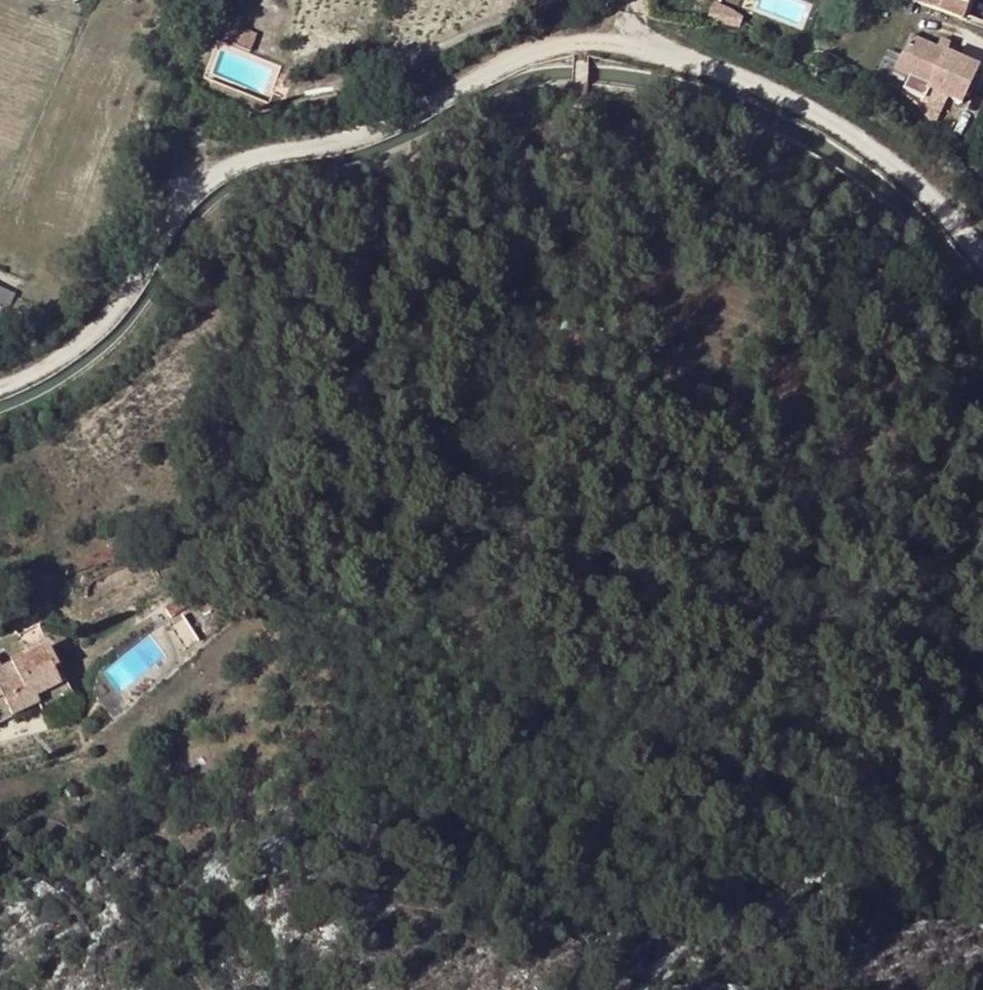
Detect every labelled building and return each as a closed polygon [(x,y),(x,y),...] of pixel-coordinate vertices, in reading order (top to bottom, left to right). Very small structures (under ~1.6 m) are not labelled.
[(915,1),(931,8),(934,0),(916,0),(915,1)] [(931,8),(962,21),(969,0),(934,0),(931,8)] [(258,34),(237,26),(230,45),(251,52),(258,34)] [(945,52),(911,35),(894,70),(928,87),(927,89),(962,105),(980,68),(945,52)] [(0,291),(0,309),(10,313),(17,299),(0,291)] [(202,599),(193,586),(178,595),(181,599),(165,609),(171,619),(202,599)] [(201,644),(183,616),(166,626),(185,654),(201,644)] [(40,707),(37,701),(67,686),(50,651),(25,663),(23,661),(3,671),(0,673),(0,727),(40,707)] [(43,714),(74,699),(67,686),(37,701),(40,707),(43,714)]
